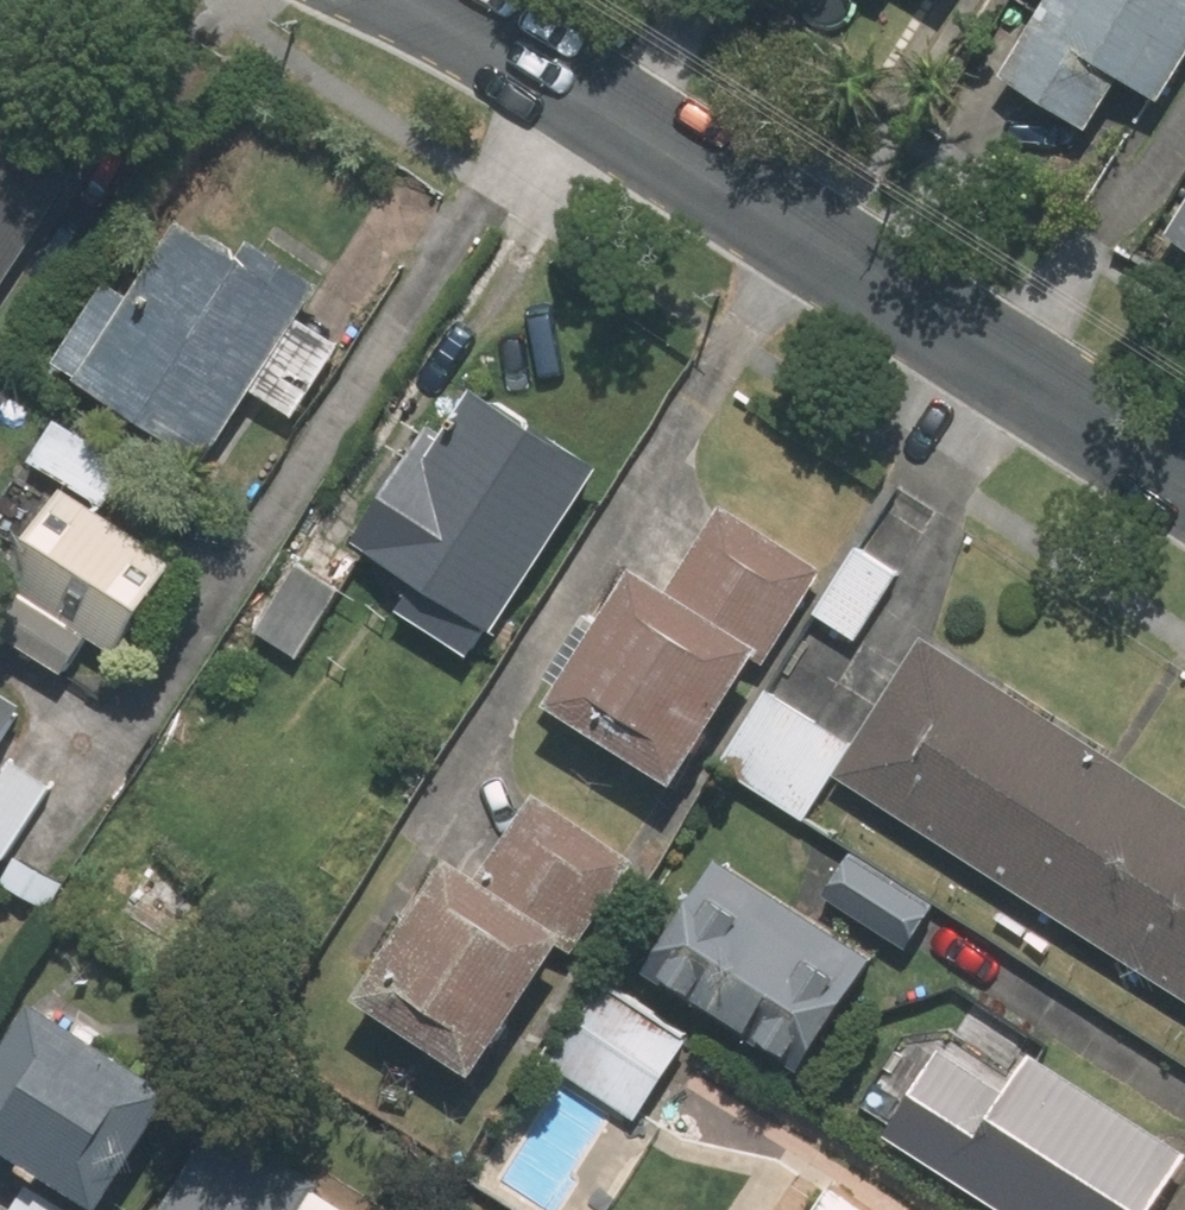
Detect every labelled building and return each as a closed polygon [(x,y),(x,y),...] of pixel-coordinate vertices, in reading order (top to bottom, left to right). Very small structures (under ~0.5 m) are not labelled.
[(1088,134),(1120,81),(1162,106),(1184,68),(1184,0),(1054,0),(1004,82),(1088,134)] [(970,52),(931,28),(886,101),(924,125),(970,52)] [(80,178),(0,126),(0,301),(80,178)] [(1168,234),(1184,244),(1184,206),(1168,234)] [(213,469),(261,395),(299,419),(343,350),(306,326),(317,308),(184,221),(132,302),(109,287),(56,368),(213,469)] [(434,423),(354,540),(419,585),(400,613),(472,662),(604,469),(483,386),(451,434),(434,423)] [(135,466),(50,413),(22,458),(107,511),(135,466)] [(64,678),(91,636),(118,652),(174,563),(60,492),(0,589),(0,638),(64,678)] [(730,512),(680,596),(635,569),(550,710),(681,789),(759,661),(765,664),(823,568),(730,512)] [(902,573),(858,546),(816,616),(860,643),(902,573)] [(339,592),(294,565),(254,632),(299,658),(339,592)] [(852,749),(769,696),(722,770),(805,823),(834,778),(1184,1001),(1184,807),(922,640),(852,749)] [(0,692),(0,752),(28,711),(0,692)] [(11,751),(0,769),(0,857),(9,862),(59,780),(11,751)] [(486,881),(449,857),(356,998),(479,1079),(629,853),(543,796),(486,881)] [(941,909),(847,850),(820,893),(915,952),(941,909)] [(662,980),(672,986),(809,1067),(874,956),(737,876),(719,907),(697,894),(664,949),(676,956),(662,980)] [(693,1038),(636,1001),(584,1081),(640,1118),(693,1038)] [(33,1004),(0,1055),(0,1149),(92,1209),(105,1209),(178,1099),(33,1004)] [(936,1053),(885,1130),(1004,1209),(1159,1209),(1184,1171),(1184,1157),(1034,1056),(1005,1099),(936,1053)] [(215,1122),(161,1209),(357,1209),(215,1122)] [(27,1186),(12,1209),(66,1209),(27,1186)]
